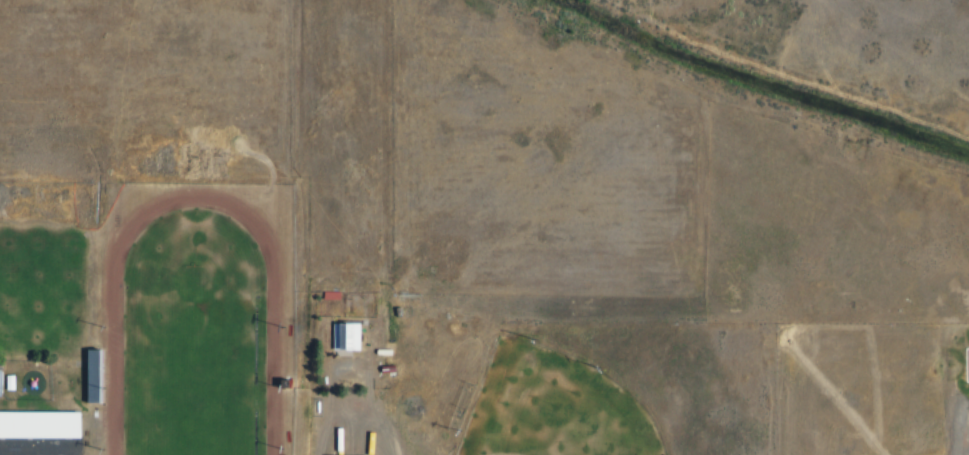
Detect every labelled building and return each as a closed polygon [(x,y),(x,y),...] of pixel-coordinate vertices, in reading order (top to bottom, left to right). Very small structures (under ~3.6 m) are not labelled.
[(352,290),(336,290),(336,300),(352,300),(352,290)] [(372,320),(343,320),(343,351),(372,351),(372,320)] [(113,349),(97,349),(96,403),(113,403),(113,349)] [(99,404),(99,350),(84,350),(83,404),(99,404)] [(13,397),(13,369),(0,369),(0,397),(13,397)] [(17,375),(17,391),(25,391),(25,375),(17,375)] [(90,440),(90,412),(0,413),(0,439),(90,440)]
